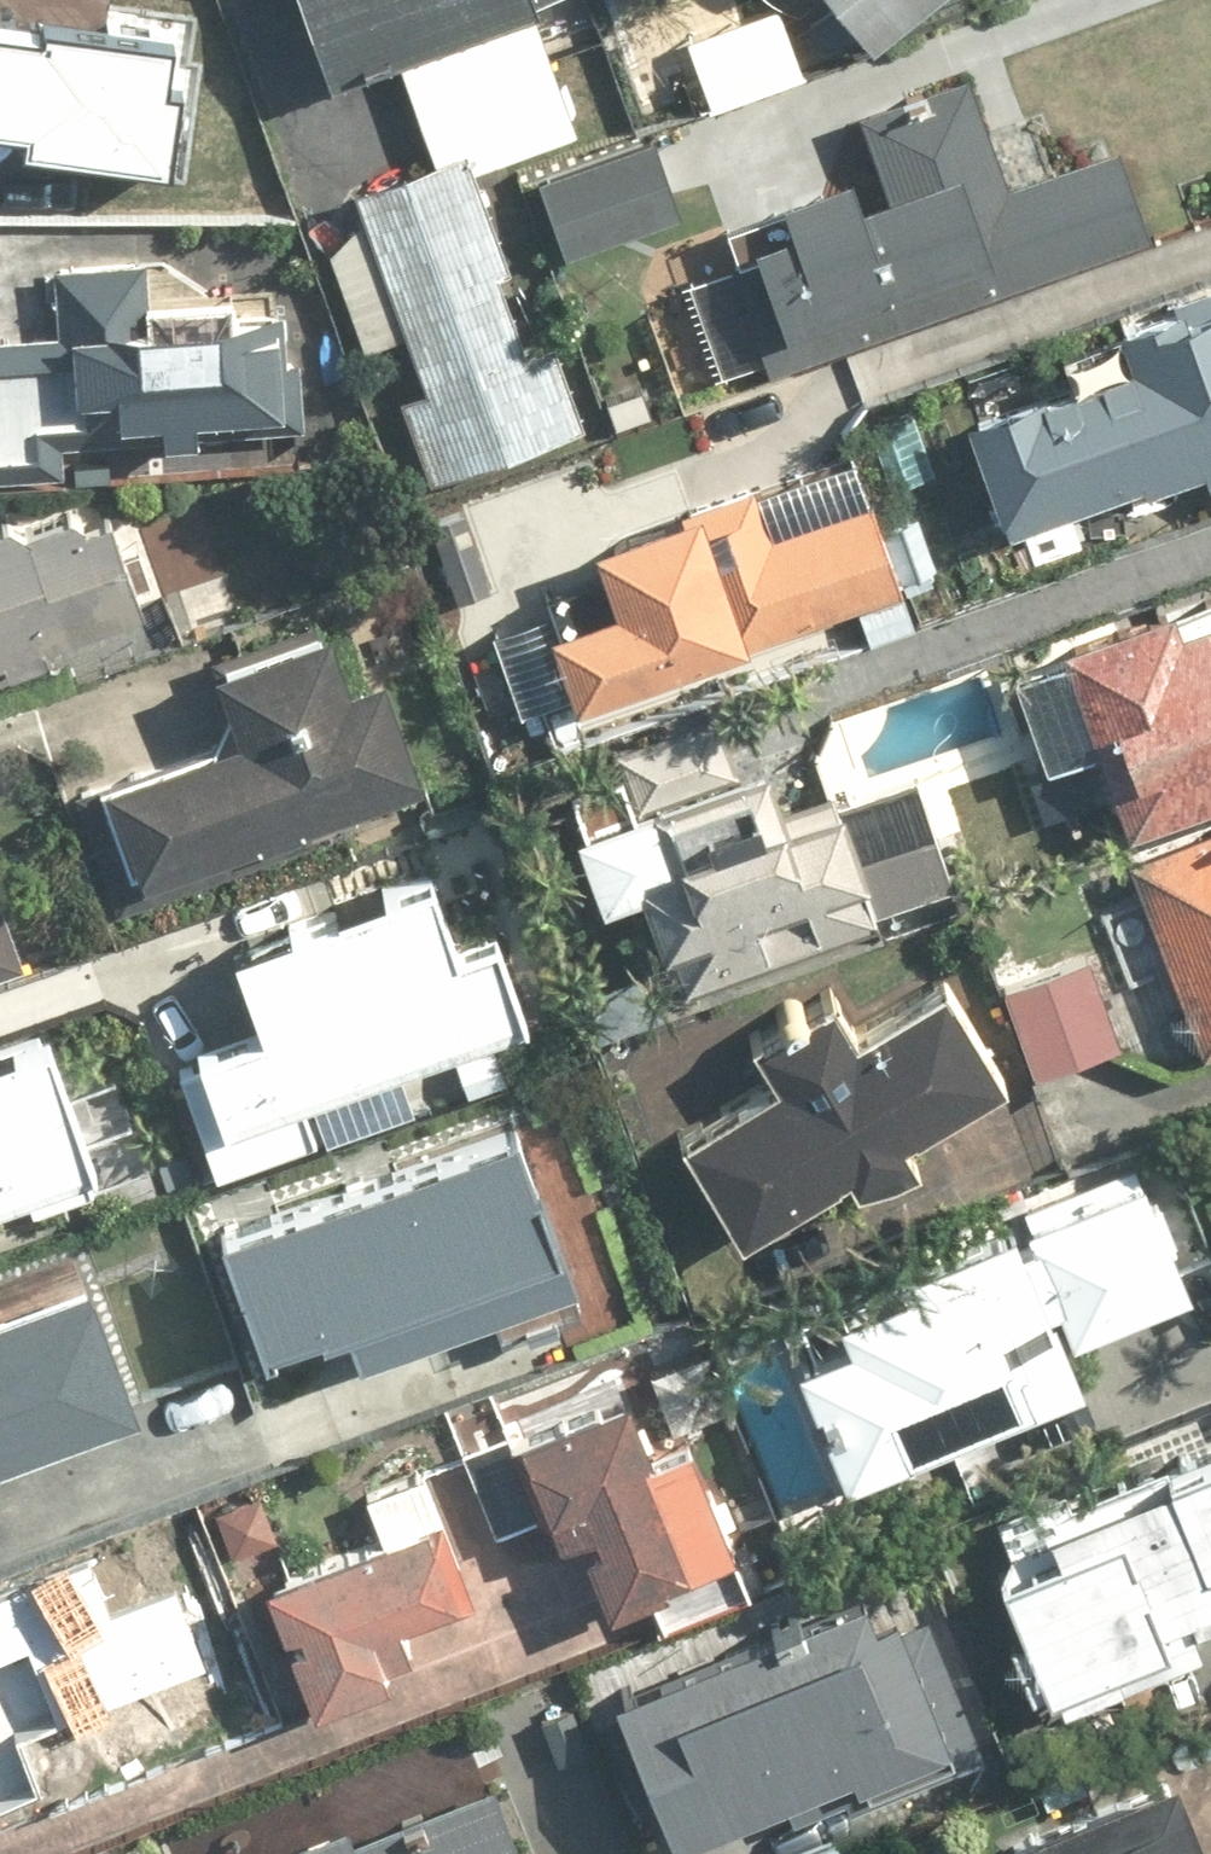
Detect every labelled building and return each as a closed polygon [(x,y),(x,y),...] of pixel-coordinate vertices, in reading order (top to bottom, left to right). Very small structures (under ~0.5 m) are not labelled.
[(303,87),(385,56),(425,161),(302,208),(355,347),(387,334),(410,393),(394,399),(423,475),(577,417),(550,346),(512,360),(481,279),(506,269),(470,174),(571,135),(520,0),(269,0),(303,87)] [(938,0),(807,0),(862,65),(938,0)] [(27,107),(24,130),(174,152),(187,64),(165,61),(171,20),(52,3),(55,20),(0,12),(0,103),(27,107)] [(802,91),(778,11),(669,44),(693,124),(802,91)] [(711,390),(1143,234),(1113,152),(996,194),(953,75),(825,121),(844,173),(763,203),(777,243),(672,281),(711,390)] [(674,222),(647,138),(520,179),(548,264),(674,222)] [(0,345),(0,497),(63,495),(62,442),(187,439),(187,424),(276,421),(274,341),(200,343),(199,305),(153,306),(152,267),(42,270),(43,344),(0,345)] [(1194,473),(1208,514),(1210,513),(1210,273),(1096,310),(1115,369),(958,419),(996,536),(1194,473)] [(557,704),(895,591),(869,514),(775,545),(755,486),(577,546),(599,611),(533,633),(557,704)] [(47,674),(39,651),(135,618),(101,519),(22,546),(17,531),(0,537),(0,690),(47,674)] [(1165,634),(1156,608),(981,669),(1038,835),(1094,816),(1103,842),(1210,805),(1210,618),(1165,634)] [(110,915),(422,813),(377,675),(335,689),(316,630),(188,672),(213,749),(71,795),(110,915)] [(765,831),(745,773),(549,839),(578,924),(622,909),(653,999),(969,892),(929,775),(765,831)] [(1121,866),(1197,1057),(1210,1051),(1210,830),(1121,866)] [(309,1091),(522,1013),(493,935),(452,950),(421,864),(226,936),(259,1026),(178,1055),(221,1172),(325,1134),(309,1091)] [(23,972),(0,905),(0,980),(23,972)] [(1086,955),(993,988),(1027,1085),(1120,1052),(1086,955)] [(985,1090),(923,992),(838,1045),(814,1008),(738,1056),(758,1088),(662,1149),(726,1251),(829,1186),(847,1214),(906,1177),(889,1151),(985,1090)] [(94,1179),(45,1036),(0,1051),(0,1211),(94,1179)] [(505,1135),(229,1235),(269,1344),(350,1314),(361,1345),(492,1297),(501,1323),(566,1300),(505,1135)] [(1160,1157),(1020,1215),(1026,1229),(785,1331),(848,1481),(1086,1382),(1070,1345),(1210,1286),(1210,1278),(1160,1157)] [(1194,1195),(1210,1236),(1210,1188),(1194,1195)] [(124,1413),(72,1289),(0,1320),(0,1466),(124,1413)] [(646,1452),(621,1382),(481,1432),(513,1521),(546,1509),(585,1619),(730,1567),(685,1438),(646,1452)] [(1028,1720),(1196,1658),(1186,1630),(1210,1621),(1210,1451),(962,1542),(1028,1720)] [(369,1546),(243,1589),(290,1729),(407,1689),(389,1634),(447,1614),(437,1584),(466,1574),(431,1469),(352,1495),(369,1546)] [(210,1687),(145,1539),(0,1602),(0,1823),(38,1807),(21,1768),(210,1687)] [(858,1629),(843,1595),(589,1707),(654,1853),(821,1780),(827,1794),(927,1750),(872,1624),(858,1629)] [(1004,1852),(1005,1853),(1201,1853),(1174,1785),(1004,1852)] [(493,1797),(347,1853),(339,1830),(276,1853),(515,1853),(493,1797)]
